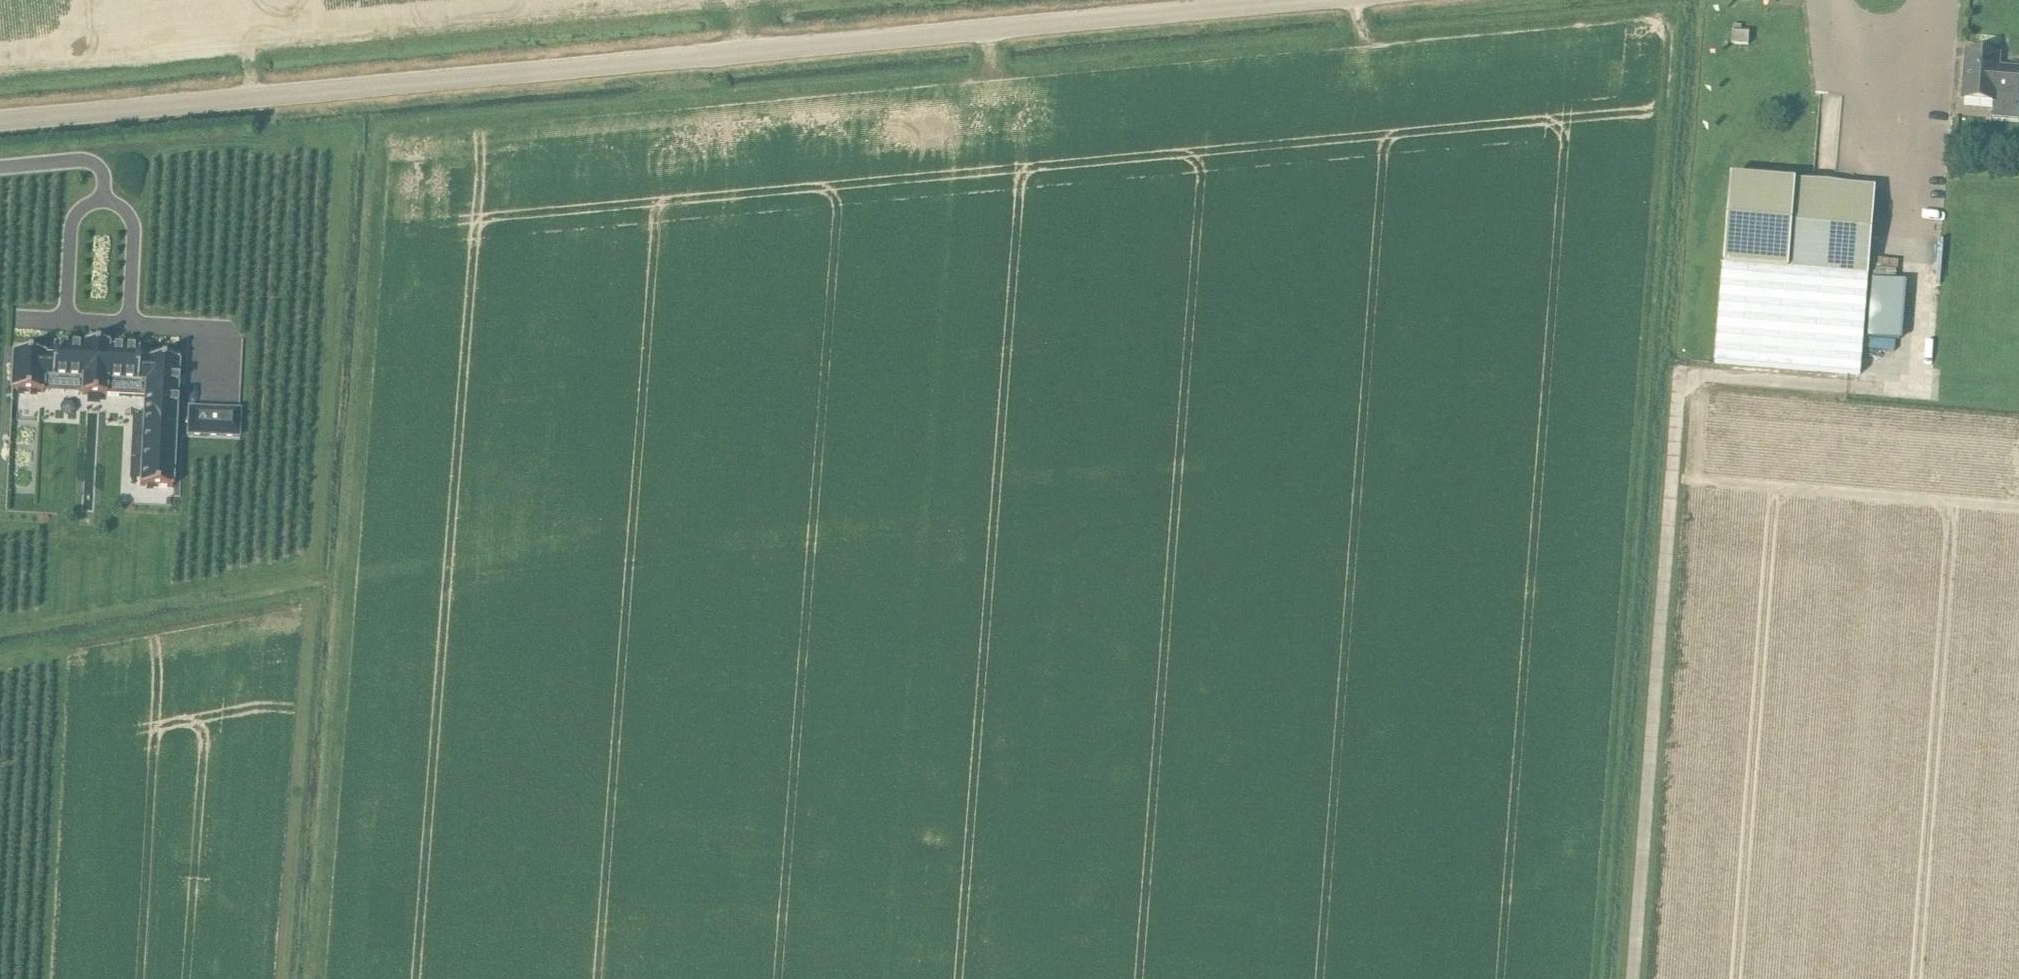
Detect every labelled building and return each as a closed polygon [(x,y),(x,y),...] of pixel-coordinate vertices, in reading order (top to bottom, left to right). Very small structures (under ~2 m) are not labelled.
[(1748,45),(1749,33),(1747,33),(1747,30),(1742,29),(1742,32),(1732,32),(1731,44),(1748,45)] [(1962,99),(1994,102),(1995,93),(2018,95),(2018,69),(1997,67),(1998,55),(1966,52),(1962,99)] [(1722,265),(1714,363),(1859,375),(1867,277),(1874,189),(1834,185),(1812,183),(1793,182),(1793,183),(1731,178),(1724,265),(1722,265)] [(108,348),(108,344),(84,343),(84,347),(53,346),(52,357),(44,357),(44,354),(12,352),(10,391),(42,393),(43,377),(82,379),(81,395),(105,396),(105,395),(106,395),(144,397),(140,486),(172,488),(178,361),(146,359),(146,362),(138,361),(138,350),(108,348)] [(186,439),(237,442),(239,413),(188,410),(186,439)]
